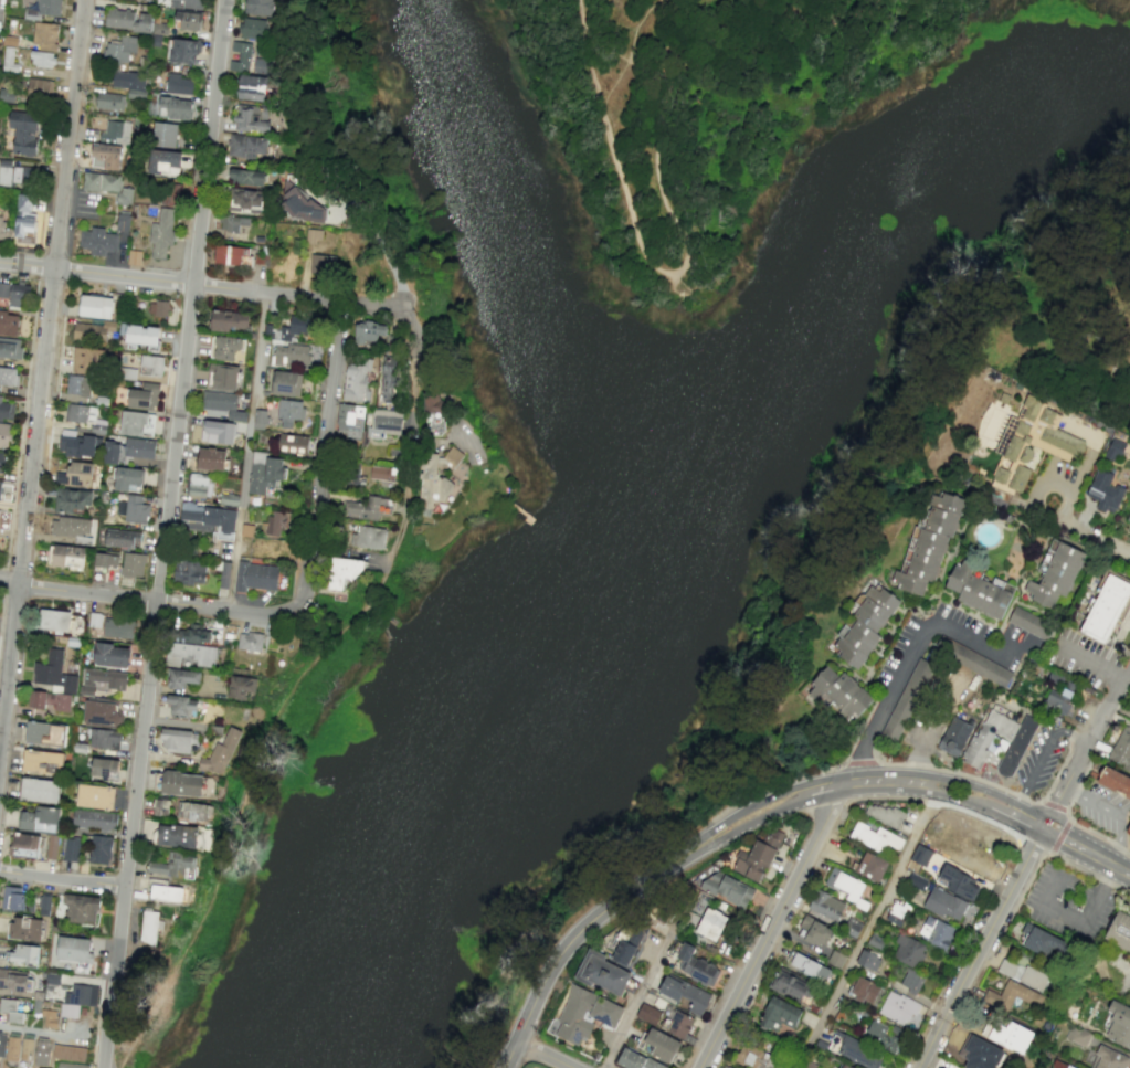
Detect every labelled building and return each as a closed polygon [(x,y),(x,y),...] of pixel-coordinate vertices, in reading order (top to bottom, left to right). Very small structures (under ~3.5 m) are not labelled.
[(37,15),(59,16),(60,0),(37,0),(37,15)] [(203,0),(170,0),(169,8),(203,9),(203,0)] [(272,0),(246,0),(244,13),(270,17),(272,0)] [(104,28),(151,32),(152,14),(138,13),(137,20),(132,20),(133,11),(107,8),(104,28)] [(174,29),(200,30),(201,13),(175,11),(174,29)] [(263,41),(266,21),(242,17),(239,37),(263,41)] [(55,50),(58,24),(34,22),(31,47),(55,50)] [(105,39),(103,60),(128,62),(129,53),(135,54),(137,37),(120,35),(119,41),(105,39)] [(196,63),(197,40),(172,39),(170,62),(196,63)] [(239,53),(238,62),(229,61),(228,71),(248,72),(251,43),(232,41),(231,52),(239,53)] [(54,52),(30,52),(29,67),(54,67),(54,52)] [(272,60),(254,58),(253,72),(271,74),(272,60)] [(128,89),(127,97),(143,99),(146,74),(113,70),(111,87),(128,89)] [(193,79),(180,78),(180,74),(167,73),(166,93),(192,94),(193,79)] [(267,78),(239,74),(236,98),(264,102),(267,78)] [(51,97),(53,80),(28,78),(27,95),(51,97)] [(95,107),(122,111),(124,95),(97,92),(95,107)] [(191,119),(191,99),(156,98),(155,118),(191,119)] [(268,131),(269,107),(235,106),(235,131),(268,131)] [(35,156),(37,113),(10,111),(9,128),(14,128),(12,154),(35,156)] [(103,140),(129,141),(130,122),(103,121),(103,140)] [(175,147),(176,123),(153,122),(152,146),(175,147)] [(255,153),(266,155),(268,139),(229,133),(226,155),(254,160),(255,153)] [(93,143),(90,166),(120,170),(123,147),(93,143)] [(181,152),(149,149),(147,173),(179,175),(181,152)] [(35,168),(11,167),(11,160),(0,160),(0,186),(35,187),(35,168)] [(263,186),(264,171),(229,169),(229,185),(263,186)] [(82,190),(117,192),(116,203),(130,204),(131,188),(119,188),(120,175),(83,173),(82,190)] [(181,184),(161,183),(161,205),(180,206),(181,184)] [(262,192),(229,190),(228,211),(261,213),(262,192)] [(15,237),(33,238),(34,195),(16,194),(15,237)] [(171,245),(174,208),(158,207),(157,223),(150,222),(149,244),(152,244),(151,258),(165,259),(166,244),(171,245)] [(128,232),(129,215),(117,214),(115,231),(128,232)] [(3,215),(0,215),(0,238),(11,238),(11,228),(3,228),(3,215)] [(249,218),(221,215),(219,230),(237,232),(238,224),(248,226),(249,218)] [(89,248),(89,255),(106,256),(106,251),(116,252),(117,234),(104,233),(104,228),(91,227),(90,231),(79,230),(78,248),(89,248)] [(306,242),(321,242),(322,230),(306,229),(306,242)] [(250,247),(215,245),(214,263),(249,264),(250,247)] [(141,251),(128,250),(126,264),(139,265),(141,251)] [(310,273),(333,274),(334,255),(310,255),(310,273)] [(8,298),(7,305),(28,306),(29,284),(0,283),(0,297),(8,298)] [(112,299),(80,294),(76,315),(109,320),(112,299)] [(168,302),(149,300),(148,314),(166,316),(168,302)] [(248,313),(211,311),(210,329),(248,330),(248,313)] [(16,335),(17,313),(0,312),(0,334),(16,335)] [(289,341),(290,333),(311,333),(311,318),(289,317),(288,326),(279,326),(278,340),(289,341)] [(354,342),(376,343),(376,336),(385,336),(386,323),(354,322),(354,342)] [(72,340),(106,341),(107,327),(102,327),(102,324),(73,323),(72,340)] [(158,345),(159,326),(119,325),(119,334),(125,334),(125,343),(158,345)] [(243,339),(212,335),(209,358),(234,361),(235,349),(242,350),(243,339)] [(21,358),(22,345),(0,344),(0,357),(21,358)] [(271,344),(271,365),(309,366),(309,346),(271,344)] [(72,373),(103,374),(104,349),(73,348),(72,373)] [(162,376),(163,356),(140,355),(139,375),(162,376)] [(397,400),(397,356),(381,356),(380,400),(397,400)] [(342,399),(368,402),(369,391),(364,391),(366,371),(369,372),(371,359),(361,358),(360,365),(346,363),(342,399)] [(237,389),(238,366),(208,364),(207,388),(237,389)] [(18,368),(0,367),(0,385),(17,386),(18,368)] [(299,396),(300,372),(269,371),(269,395),(299,396)] [(89,396),(91,378),(67,375),(66,394),(89,396)] [(128,389),(127,408),(157,409),(158,383),(142,382),(141,389),(128,389)] [(246,412),(236,411),(237,393),(204,391),(203,410),(225,411),(225,420),(246,421),(246,412)] [(990,486),(1019,497),(1031,466),(1028,465),(1035,447),(1076,463),(1085,441),(1055,429),(1061,414),(1044,408),(1047,402),(1028,395),(1017,421),(1016,420),(990,486)] [(12,422),(14,403),(1,401),(2,396),(0,396),(0,421),(12,422)] [(423,396),(423,412),(441,412),(440,396),(423,396)] [(291,428),(291,420),(303,420),(304,401),(278,400),(277,427),(291,428)] [(64,420),(94,424),(96,407),(66,403),(64,420)] [(363,406),(338,404),(335,438),(360,440),(363,406)] [(400,434),(401,411),(373,410),(372,437),(382,437),(382,433),(400,434)] [(153,436),(154,413),(121,412),(120,434),(153,436)] [(232,443),(233,422),(202,421),(201,442),(232,443)] [(9,423),(0,423),(0,447),(8,447),(9,423)] [(94,457),(96,437),(75,434),(75,430),(61,429),(58,453),(94,457)] [(307,454),(308,435),(280,434),(279,452),(307,454)] [(1124,442),(1111,437),(1104,457),(1117,462),(1124,442)] [(153,458),(154,440),(125,438),(124,457),(153,458)] [(119,443),(105,442),(104,463),(119,464),(119,443)] [(463,454),(450,446),(442,459),(454,467),(463,454)] [(227,449),(198,448),(197,470),(226,470),(227,449)] [(285,459),(267,457),(268,452),(252,451),(248,493),(264,494),(265,486),(274,487),(274,479),(283,480),(285,459)] [(437,454),(420,453),(419,514),(449,514),(450,479),(437,479),(437,454)] [(93,463),(68,462),(67,472),(55,472),(55,484),(91,486),(93,463)] [(394,480),(394,467),(369,466),(368,479),(394,480)] [(142,468),(114,468),(113,490),(141,491),(142,468)] [(1124,489),(1109,483),(1113,474),(1097,468),(1085,496),(1098,501),(1095,507),(1113,515),(1124,489)] [(210,497),(212,476),(189,473),(187,494),(210,497)] [(89,490),(55,489),(55,513),(89,514),(89,490)] [(961,498),(936,491),(926,527),(913,524),(901,572),(890,569),(887,580),(898,583),(897,589),(923,596),(926,581),(938,584),(961,498)] [(147,522),(148,504),(142,504),(142,495),(126,494),(126,501),(117,501),(117,514),(124,514),(124,522),(147,522)] [(378,521),(379,512),(390,514),(392,499),(366,495),(365,504),(344,501),(342,515),(378,521)] [(236,509),(181,503),(179,521),(218,525),(216,538),(233,540),(236,509)] [(282,536),(285,512),(269,510),(265,534),(282,536)] [(384,528),(344,524),(342,546),(382,549),(384,528)] [(138,550),(141,533),(106,528),(103,544),(138,550)] [(1085,553),(1051,538),(1037,571),(1042,573),(1038,584),(1027,580),(1020,595),(1052,609),(1058,595),(1066,598),(1085,553)] [(47,565),(82,569),(84,548),(50,544),(47,565)] [(145,554),(123,552),(121,575),(142,578),(145,554)] [(117,570),(119,555),(95,553),(93,568),(117,570)] [(362,579),(362,559),(327,559),(328,589),(344,589),(344,579),(362,579)] [(173,583),(204,584),(206,562),(174,560),(173,583)] [(1000,621),(1012,592),(972,575),(976,565),(962,560),(959,569),(953,566),(944,587),(959,593),(955,602),(1000,621)] [(276,590),(278,566),(237,562),(234,591),(244,592),(245,587),(276,590)] [(1129,583),(1129,582),(1104,573),(1081,634),(1108,643),(1129,583)] [(859,668),(880,636),(877,634),(899,601),(874,584),(845,626),(843,625),(828,647),(859,668)] [(1047,639),(1053,623),(1012,608),(1006,624),(1047,639)] [(34,630),(69,632),(70,611),(35,609),(34,630)] [(101,613),(89,613),(88,627),(100,627),(101,613)] [(133,621),(104,617),(101,636),(131,639),(133,621)] [(174,643),(211,642),(210,626),(188,627),(188,629),(174,629),(174,643)] [(236,648),(260,653),(263,636),(239,631),(236,648)] [(213,669),(216,648),(169,641),(166,662),(213,669)] [(129,646),(95,644),(94,665),(129,667),(129,646)] [(32,684),(52,685),(52,692),(29,691),(28,708),(44,709),(45,703),(53,704),(52,711),(69,712),(70,693),(76,694),(77,675),(61,674),(62,649),(47,648),(46,663),(33,662),(32,684)] [(932,664),(916,657),(882,734),(898,741),(932,664)] [(873,698),(843,671),(838,676),(827,666),(807,688),(848,725),(873,698)] [(124,691),(126,673),(83,668),(80,694),(93,696),(94,682),(107,683),(106,689),(124,691)] [(201,672),(168,668),(166,688),(185,690),(185,683),(199,684),(201,672)] [(255,693),(256,678),(229,675),(227,698),(246,700),(246,692),(255,693)] [(1043,705),(1065,714),(1074,693),(1063,688),(1060,694),(1049,689),(1043,705)] [(194,717),(195,698),(166,696),(166,706),(172,706),(172,716),(194,717)] [(119,703),(85,700),(83,723),(117,726),(119,703)] [(1021,726),(1004,758),(988,750),(978,770),(964,763),(991,711),(1021,726)] [(996,772),(1004,758),(1021,726),(1026,715),(1039,722),(1011,780),(996,772)] [(975,728),(959,761),(936,749),(953,717),(975,728)] [(65,724),(27,723),(26,743),(64,745),(65,724)] [(240,731),(228,726),(222,744),(215,741),(208,760),(201,757),(198,767),(223,776),(240,731)] [(190,754),(191,744),(196,744),(198,733),(163,728),(159,750),(190,754)] [(90,748),(118,749),(119,731),(91,729),(90,748)] [(62,773),(62,752),(23,751),(23,772),(62,773)] [(90,776),(116,780),(119,761),(93,757),(90,776)] [(1101,766),(1094,782),(1129,800),(1129,780),(1101,766)] [(161,794),(205,796),(206,774),(162,772),(161,794)] [(19,799),(57,803),(60,781),(22,777),(19,799)] [(114,786),(77,785),(76,807),(113,808),(114,786)] [(168,816),(169,800),(154,799),(154,815),(168,816)] [(863,814),(897,829),(903,816),(870,800),(863,814)] [(177,820),(208,821),(209,804),(177,803),(177,820)] [(58,832),(58,807),(35,807),(35,812),(18,811),(17,831),(58,832)] [(72,827),(116,828),(117,812),(72,811),(72,827)] [(849,837),(895,857),(903,839),(877,827),(876,831),(856,822),(849,837)] [(199,847),(200,826),(158,825),(157,846),(199,847)] [(782,833),(771,828),(765,842),(755,838),(749,854),(740,850),(732,870),(761,883),(782,833)] [(11,855),(37,857),(39,835),(13,833),(11,855)] [(58,836),(48,835),(45,858),(54,859),(58,836)] [(88,863),(109,865),(112,837),(91,835),(88,863)] [(80,839),(64,838),(63,861),(78,861),(80,839)] [(933,852),(917,843),(909,860),(925,868),(933,852)] [(879,882),(888,861),(863,851),(854,872),(879,882)] [(192,868),(194,856),(168,852),(167,864),(149,861),(147,872),(185,878),(186,867),(192,868)] [(935,884),(973,900),(978,888),(967,884),(971,876),(943,864),(935,884)] [(865,883),(831,868),(822,887),(856,902),(865,883)] [(745,909),(754,890),(712,869),(702,889),(745,909)] [(183,901),(184,886),(150,885),(149,899),(183,901)] [(25,910),(25,887),(3,887),(2,910),(25,910)] [(923,908),(959,922),(967,902),(931,887),(923,908)] [(836,923),(845,903),(816,890),(807,910),(836,923)] [(49,916),(51,896),(40,895),(39,915),(49,916)] [(66,922),(97,924),(98,896),(63,895),(63,905),(67,905),(66,922)] [(909,908),(894,900),(884,918),(899,926),(909,908)] [(716,942),(727,917),(707,907),(695,932),(716,942)] [(1118,910),(1129,916),(1129,991),(1127,997),(1111,990),(1119,974),(1101,965),(1112,943),(1103,939),(1118,910)] [(160,912),(145,911),(140,941),(156,947),(160,912)] [(947,949),(956,928),(926,915),(917,937),(947,949)] [(7,937),(40,942),(43,920),(11,916),(7,937)] [(804,938),(825,946),(832,928),(803,916),(799,927),(807,931),(804,938)] [(626,942),(619,939),(611,960),(630,967),(644,926),(633,922),(626,942)] [(1064,938),(1023,924),(1021,933),(1024,934),(1020,946),(1050,956),(1052,951),(1059,953),(1064,938)] [(891,958),(918,968),(927,944),(899,935),(891,958)] [(91,938),(58,937),(57,960),(94,962),(94,952),(90,952),(91,938)] [(712,987),(720,969),(692,956),(696,947),(683,942),(676,958),(682,960),(677,971),(712,987)] [(9,952),(8,961),(27,963),(26,964),(36,966),(38,946),(16,944),(15,952),(9,952)] [(588,950),(574,975),(618,999),(632,973),(588,950)] [(856,964),(876,971),(881,957),(861,950),(856,964)] [(789,968),(826,982),(831,967),(794,954),(789,968)] [(1048,976),(1003,956),(996,971),(1041,992),(1048,976)] [(925,976),(907,968),(899,985),(917,993),(925,976)] [(800,1002),(808,984),(777,970),(768,987),(800,1002)] [(32,991),(33,974),(0,971),(0,989),(32,991)] [(710,993),(665,976),(657,996),(703,1013),(710,993)] [(880,987),(858,976),(849,995),(870,1005),(880,987)] [(999,995),(986,989),(981,1000),(1007,1012),(1014,997),(1037,1008),(1043,996),(1007,979),(999,995)] [(76,1019),(79,1004),(95,1007),(98,987),(72,983),(71,993),(63,992),(59,1016),(76,1019)] [(546,1032),(578,1046),(582,1036),(587,1038),(594,1021),(615,1029),(625,1007),(572,985),(558,1019),(552,1017),(546,1032)] [(909,1027),(919,1003),(888,991),(878,1015),(909,1027)] [(793,1029),(802,1009),(771,996),(758,1025),(776,1033),(780,1024),(793,1029)] [(16,1012),(16,999),(0,999),(0,1013),(8,1013),(8,1022),(23,1023),(23,1012),(16,1012)] [(1129,1007),(1111,1000),(1106,1011),(1106,1014),(1104,1019),(1104,1039),(1129,1049),(1129,1007)] [(655,1025),(661,1011),(641,1003),(636,1017),(655,1025)] [(56,1028),(58,1011),(42,1009),(41,1027),(56,1028)] [(693,1018),(675,1010),(666,1032),(684,1039),(693,1018)] [(1034,1033),(1007,1020),(1005,1025),(988,1017),(980,1035),(1023,1055),(1034,1033)] [(862,1038),(897,1054),(904,1039),(898,1037),(901,1032),(871,1019),(862,1038)] [(1090,1033),(1071,1025),(1065,1039),(1085,1046),(1090,1033)] [(672,1063),(681,1041),(647,1027),(638,1049),(672,1063)] [(963,1067),(996,1067),(1005,1051),(968,1033),(957,1055),(967,1060),(963,1067)] [(20,1037),(8,1036),(5,1060),(17,1061),(20,1037)] [(32,1061),(33,1039),(21,1039),(20,1060),(32,1061)] [(34,1064),(48,1066),(50,1043),(36,1041),(34,1064)] [(776,1057),(743,1043),(735,1062),(748,1067),(771,1067),(776,1057)] [(85,1061),(85,1047),(53,1045),(52,1060),(85,1061)] [(1128,1056),(1099,1046),(1091,1067),(1124,1067),(1128,1056)] [(623,1067),(642,1067),(646,1057),(623,1047),(616,1065),(623,1067)] [(668,1066),(647,1058),(643,1067),(667,1067),(668,1066)] [(1054,1059),(1050,1067),(1074,1067),(1054,1059)]
